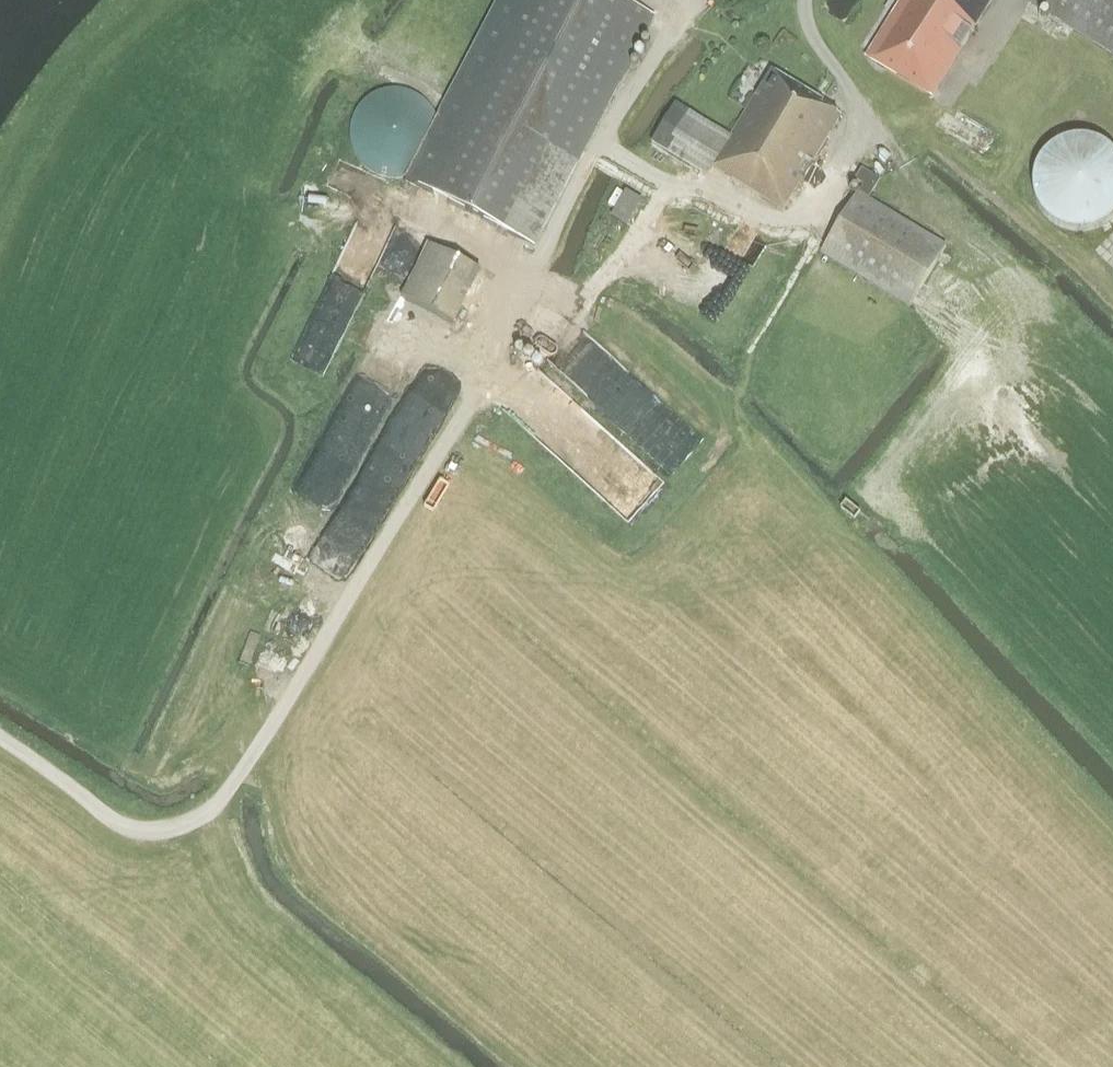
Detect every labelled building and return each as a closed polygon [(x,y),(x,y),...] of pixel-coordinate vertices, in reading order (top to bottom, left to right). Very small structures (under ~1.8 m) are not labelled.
[(430,193),(471,213),(534,246),(654,15),(625,0),(500,0),(439,115),(464,128),(430,193)] [(866,57),(931,97),(991,0),(901,0),(866,57)] [(1029,1),(1112,54),(1112,0),(1029,0),(1029,1)] [(676,102),(652,142),(707,175),(713,166),(783,209),(841,115),(822,104),(823,102),(771,70),(731,135),(676,102)] [(389,177),(399,177),(400,177),(401,176),(435,111),(432,107),(426,100),(420,95),(412,91),(403,89),(392,88),(381,90),(370,95),(363,101),(357,108),(353,117),(351,127),(351,136),(352,143),(355,152),(360,160),(369,168),(379,174),(389,177)] [(1084,231),(1091,230),(1097,228),(1103,225),(1106,223),(1111,219),(1112,217),(1112,151),(1110,148),(1105,144),(1099,141),(1093,139),(1087,137),(1081,137),(1074,137),(1068,139),(1062,141),(1056,144),(1050,148),(1045,152),(1041,157),(1037,163),(1035,170),(1033,176),(1032,183),(1033,190),(1034,197),(1036,203),(1039,209),(1043,214),(1047,219),(1053,223),(1058,227),(1064,229),(1071,231),(1077,232),(1084,231)] [(821,252),(910,306),(946,247),(868,199),(880,179),(862,168),(855,180),(863,184),(821,252)] [(627,191),(612,217),(626,225),(641,200),(627,191)] [(453,323),(480,270),(428,243),(402,295),(453,323)] [(351,374),(298,492),(339,510),(391,392),(351,374)]
